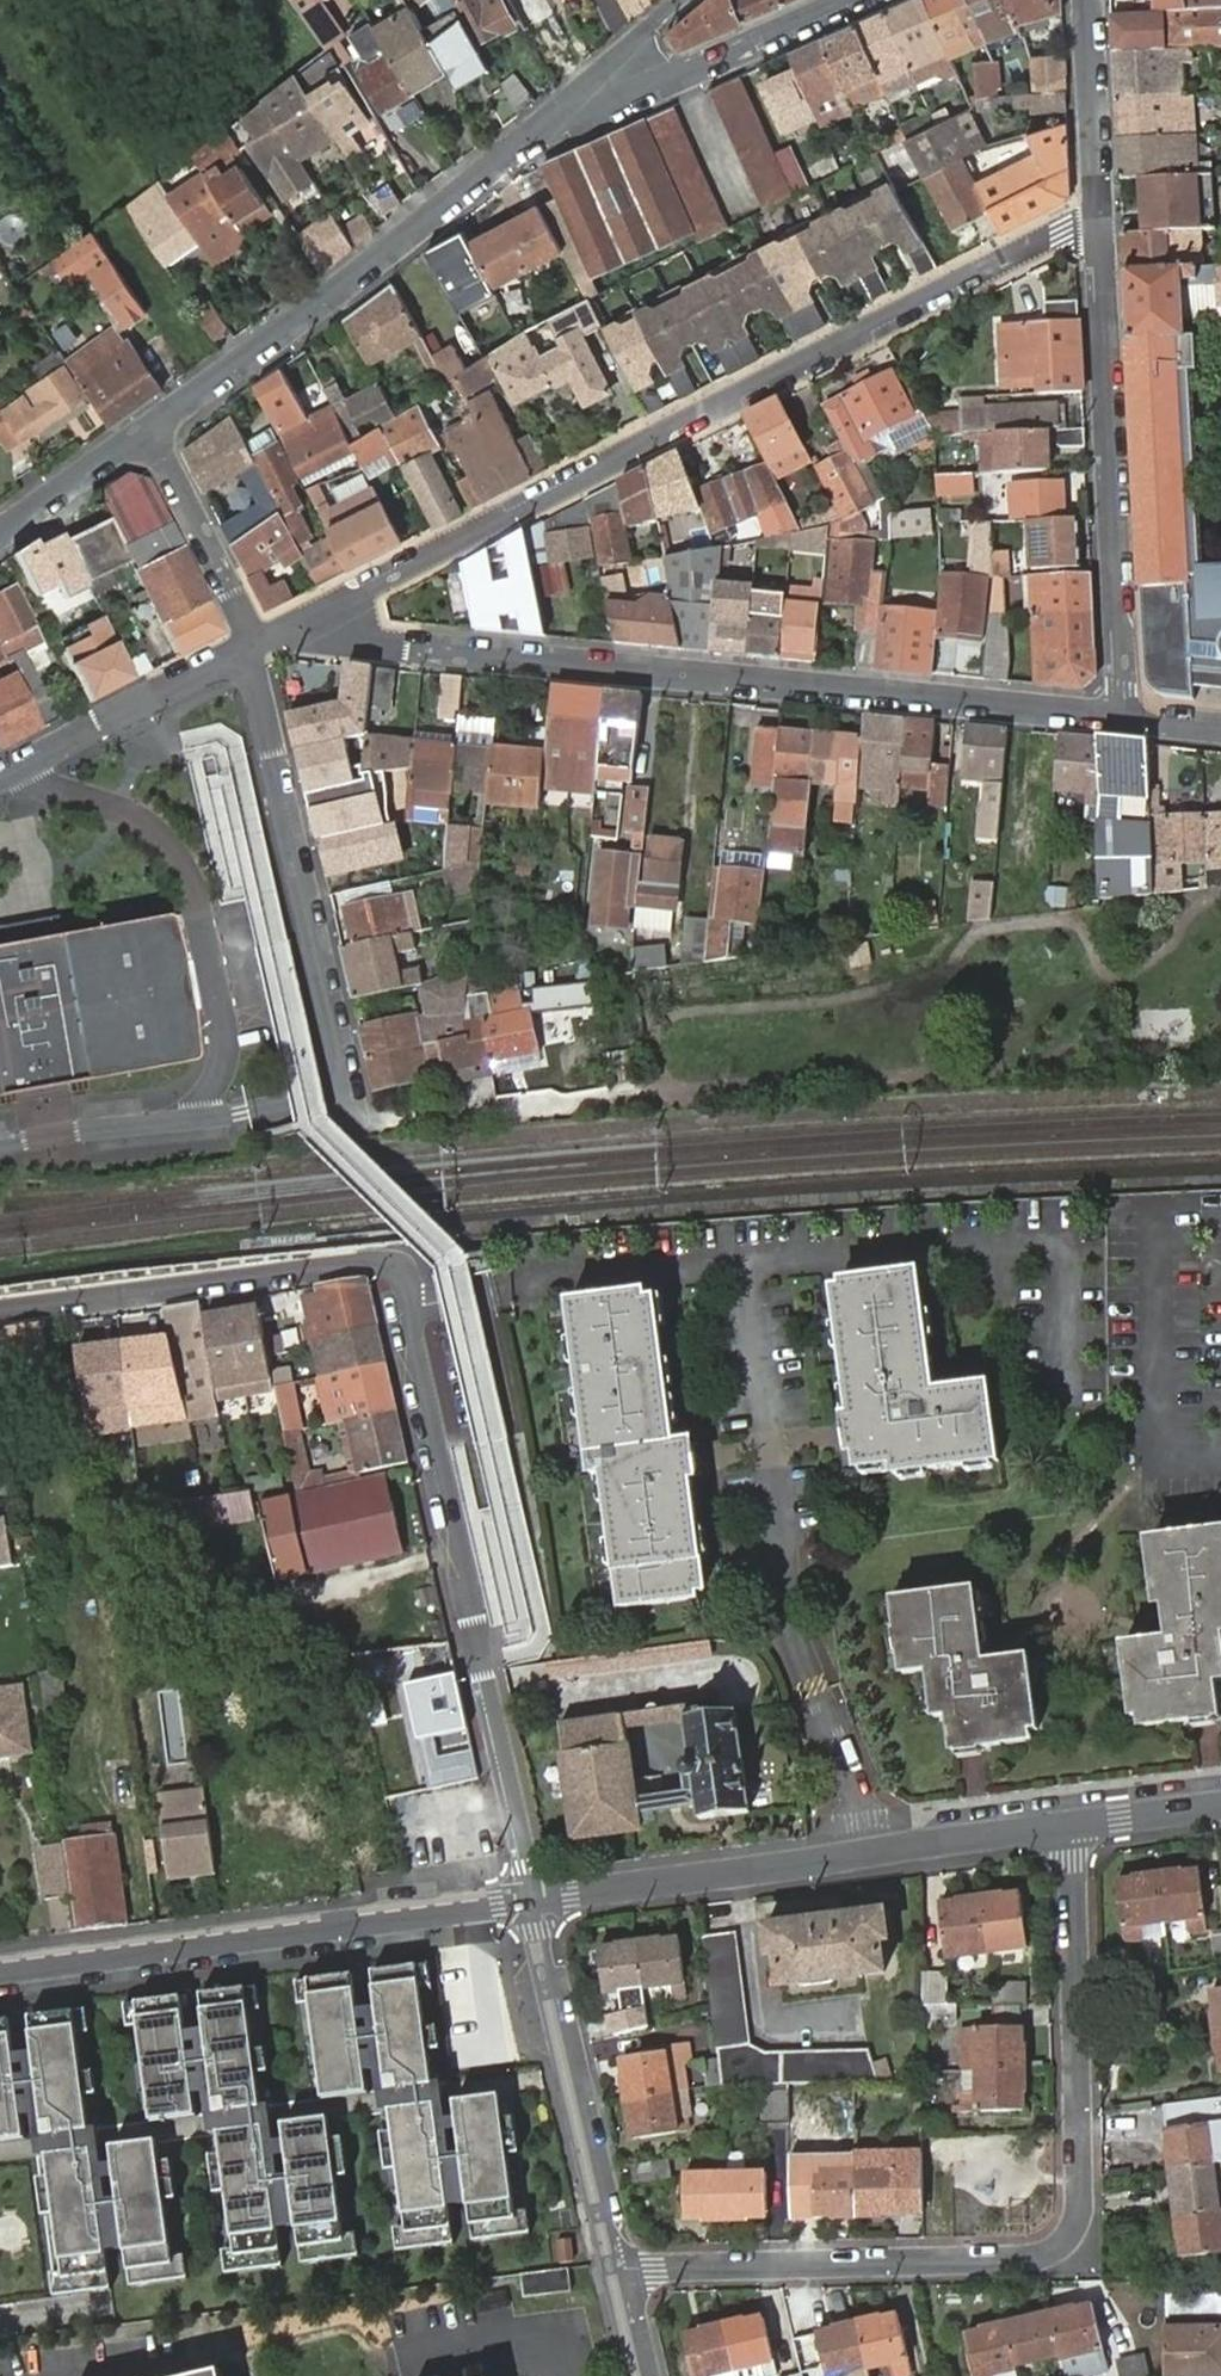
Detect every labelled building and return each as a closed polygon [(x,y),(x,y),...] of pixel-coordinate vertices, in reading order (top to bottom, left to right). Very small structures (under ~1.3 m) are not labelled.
[(327,0),(295,0),(327,49),(329,48),(341,67),(347,63),(336,46),(343,41),(320,5),(327,0)] [(414,6),(415,9),(431,0),(410,0),(414,6)] [(448,16),(430,27),(451,71),(466,63),(474,78),(491,68),(454,0),(439,0),(448,16)] [(479,43),(514,23),(503,0),(456,0),(479,43)] [(631,20),(629,15),(621,0),(597,0),(614,35),(631,20)] [(629,15),(645,7),(642,0),(621,0),(629,15)] [(743,22),(734,0),(709,0),(670,32),(681,49),(743,22)] [(743,22),(784,4),(782,0),(734,0),(743,22)] [(886,10),(912,67),(938,56),(942,61),(951,57),(926,0),(909,0),(886,10)] [(951,57),(989,40),(970,0),(926,0),(951,57)] [(989,40),(991,45),(1027,31),(1023,20),(1015,0),(970,0),(989,40)] [(1023,20),(1061,14),(1060,0),(1015,0),(1023,20)] [(1185,10),(1182,0),(1160,0),(1165,22),(1111,23),(1111,28),(1112,56),(1187,52),(1220,50),(1220,8),(1185,10)] [(1185,10),(1220,8),(1220,0),(1182,0),(1185,10)] [(401,38),(386,46),(412,90),(433,78),(421,55),(435,46),(415,9),(414,6),(391,19),(401,38)] [(886,10),(858,23),(878,73),(882,82),(897,75),(904,89),(911,87),(914,91),(921,87),(912,67),(886,10)] [(391,19),(376,28),(386,46),(401,38),(391,19)] [(376,28),(371,21),(351,34),(362,55),(354,62),(383,114),(415,95),(412,90),(386,46),(376,28)] [(858,23),(825,37),(849,93),(855,91),(853,84),(878,73),(858,23)] [(788,54),(797,74),(810,102),(835,93),(845,114),(855,108),(849,93),(825,37),(788,54)] [(412,90),(415,95),(450,75),(435,46),(421,55),(433,78),(412,90)] [(329,48),(327,49),(319,55),(325,65),(330,74),(341,67),(329,48)] [(1187,52),(1112,56),(1114,102),(1177,98),(1176,63),(1187,62),(1187,52)] [(1034,81),(1065,80),(1063,54),(1033,55),(1034,81)] [(325,65),(319,55),(294,74),(299,83),(319,69),(325,65)] [(977,59),(979,96),(997,95),(995,58),(977,59)] [(459,86),(474,78),(466,63),(451,71),(459,86)] [(319,69),(299,83),(313,104),(337,141),(366,123),(344,87),(334,93),(319,69)] [(513,73),(500,84),(502,88),(516,115),(535,100),(513,73)] [(299,83),(294,74),(259,101),(296,157),(323,139),(307,109),(313,104),(299,83)] [(810,102),(797,74),(765,88),(779,121),(812,107),(810,102)] [(897,75),(882,82),(888,96),(904,89),(897,75)] [(781,168),(740,76),(712,88),(765,211),(781,202),(794,196),(792,191),(781,168)] [(504,125),(516,115),(502,88),(489,96),(504,125)] [(1066,91),(1035,93),(1036,109),(1066,107),(1066,91)] [(979,96),(980,105),(980,109),(1016,108),(1015,94),(997,95),(979,96)] [(1177,98),(1114,102),(1116,141),(1189,137),(1187,97),(1177,98)] [(296,157),(259,101),(224,127),(240,149),(247,144),(263,166),(267,164),(274,174),(297,159),(296,157)] [(698,244),(735,227),(680,102),(643,119),(692,231),(698,244)] [(812,107),(779,121),(784,134),(817,121),(812,107)] [(902,125),(908,139),(939,124),(933,110),(902,125)] [(939,124),(908,139),(927,176),(956,161),(979,149),(983,147),(978,139),(970,142),(957,116),(939,124)] [(643,119),(543,163),(558,198),(590,275),(692,231),(643,119)] [(956,161),(927,176),(949,217),(955,228),(992,211),(1004,235),(1067,203),(1072,196),(1068,122),(1028,133),(1029,158),(991,178),(994,184),(972,195),(964,178),(970,174),(967,166),(960,169),(956,161)] [(337,141),(343,151),(372,131),(366,123),(337,141)] [(240,149),(224,127),(191,153),(203,171),(237,221),(266,202),(234,154),(240,149)] [(1189,137),(1116,141),(1118,181),(1140,180),(1211,176),(1210,166),(1190,167),(1189,137)] [(794,163),(781,168),(792,191),(803,186),(794,163)] [(244,231),(237,221),(203,171),(168,194),(200,240),(214,260),(248,237),(244,231)] [(311,180),(323,197),(331,192),(324,180),(321,182),(317,176),(311,180)] [(1214,231),(1211,176),(1140,180),(1144,234),(1193,232),(1214,231)] [(146,188),(124,205),(129,213),(133,210),(168,261),(200,240),(168,194),(157,179),(146,188)] [(918,233),(889,180),(877,186),(873,195),(861,201),(882,241),(890,237),(899,240),(907,244),(910,249),(923,243),(918,233)] [(868,186),(856,191),(861,201),(873,195),(877,186),(868,186)] [(861,201),(856,191),(843,199),(839,206),(846,209),(861,201)] [(558,198),(539,206),(564,252),(586,296),(597,291),(590,275),(558,198)] [(839,206),(827,212),(859,274),(874,266),(871,261),(873,255),(876,244),(882,241),(861,201),(846,209),(839,206)] [(273,212),(266,202),(237,221),(244,231),(273,212)] [(564,252),(539,206),(490,231),(495,239),(474,249),(494,286),(564,252)] [(826,270),(833,274),(838,277),(841,284),(845,282),(859,274),(827,212),(811,220),(809,228),(798,235),(818,274),(819,275),(826,270)] [(797,233),(798,235),(809,228),(811,220),(805,218),(792,224),(795,228),(797,233)] [(785,242),(798,235),(797,233),(795,228),(792,224),(783,230),(777,243),(785,242)] [(148,314),(92,229),(71,246),(53,260),(69,281),(80,275),(88,270),(128,328),(148,314)] [(471,241),(474,249),(495,239),(490,231),(471,241)] [(1121,235),(1123,272),(1180,270),(1180,242),(1193,242),(1193,232),(1144,234),(1121,235)] [(810,291),(811,287),(814,278),(819,275),(818,274),(798,235),(785,242),(777,243),(764,249),(795,309),(812,301),(810,291)] [(882,241),(886,248),(899,240),(890,237),(882,241)] [(873,255),(886,248),(882,241),(876,244),(873,255)] [(1180,242),(1180,270),(1195,269),(1193,242),(1180,242)] [(924,276),(938,269),(923,243),(910,249),(924,276)] [(430,255),(445,286),(460,279),(444,245),(430,255)] [(795,309),(764,249),(751,255),(747,261),(734,268),(755,308),(760,305),(770,309),(779,312),(781,316),(795,309)] [(747,261),(751,255),(740,252),(729,258),(734,268),(747,261)] [(719,277),(734,268),(729,258),(718,263),(713,274),(719,277)] [(3,292),(14,284),(0,262),(0,287),(3,292)] [(874,266),(859,274),(873,302),(889,294),(874,266)] [(744,325),(745,321),(748,312),(755,308),(734,268),(719,277),(713,274),(700,280),(731,341),(748,333),(744,325)] [(1182,538),(1173,340),(1183,340),(1182,320),(1180,283),(1219,280),(1220,306),(1220,268),(1195,269),(1180,270),(1123,272),(1137,588),(1185,586),(1184,575),(1182,538)] [(124,331),(128,328),(88,270),(80,275),(108,315),(117,329),(120,333),(124,331)] [(821,280),(822,282),(833,274),(826,270),(819,275),(821,280)] [(845,282),(857,311),(873,302),(859,274),(845,282)] [(683,290),(668,297),(691,342),(699,337),(711,341),(716,350),(731,341),(700,280),(697,275),(685,281),(683,290)] [(811,287),(822,282),(821,280),(819,275),(814,278),(811,287)] [(1219,280),(1180,283),(1182,320),(1220,318),(1220,306),(1219,280)] [(417,326),(394,282),(346,319),(369,363),(422,337),(417,326)] [(601,326),(586,296),(554,314),(564,335),(545,345),(547,350),(539,354),(554,385),(573,376),(587,403),(610,392),(582,336),(601,326)] [(649,300),(634,309),(637,314),(660,359),(668,375),(683,367),(679,358),(684,345),(691,342),(668,297),(657,303),(649,300)] [(809,335),(827,326),(812,301),(795,309),(809,335)] [(198,312),(217,340),(232,329),(213,302),(198,312)] [(1081,393),(1077,303),(1042,304),(1043,324),(1001,327),(1001,363),(1012,362),(1014,383),(1037,383),(1038,395),(1081,393)] [(755,308),(758,314),(770,309),(760,305),(755,308)] [(745,321),(758,314),(755,308),(748,312),(745,321)] [(809,335),(795,309),(781,316),(795,343),(809,335)] [(601,326),(636,392),(653,383),(648,372),(652,363),(660,359),(637,314),(626,319),(618,316),(601,326)] [(108,315),(57,347),(59,351),(67,362),(117,329),(108,315)] [(542,331),(539,322),(488,350),(500,373),(515,403),(554,385),(539,354),(538,351),(537,351),(531,338),(542,331)] [(111,427),(163,391),(124,331),(120,333),(117,329),(67,362),(68,364),(111,427)] [(731,341),(745,368),(762,359),(748,333),(731,341)] [(1195,339),(1183,340),(1185,377),(1195,377),(1195,339)] [(1173,340),(1182,538),(1194,538),(1185,377),(1183,340),(1173,340)] [(450,371),(465,363),(453,341),(430,353),(442,376),(450,371)] [(745,368),(731,341),(716,350),(730,377),(745,368)] [(500,373),(488,350),(465,363),(450,371),(461,392),(471,387),(468,381),(489,372),(493,378),(500,373)] [(44,381),(68,364),(67,362),(59,351),(36,368),(44,381)] [(1012,362),(1001,363),(1001,383),(1014,383),(1012,362)] [(697,393),(683,367),(668,375),(681,401),(697,393)] [(277,371),(258,386),(305,479),(358,453),(353,441),(340,415),(335,406),(334,404),(312,414),(319,428),(308,432),(301,419),(290,425),(288,417),(298,413),(277,371)] [(2,437),(10,450),(87,401),(69,373),(43,388),(51,401),(35,411),(27,402),(9,413),(5,407),(4,409),(0,411),(0,434),(2,437)] [(821,410),(846,459),(852,465),(876,453),(869,440),(905,423),(919,454),(933,448),(933,438),(932,438),(923,419),(902,380),(896,384),(890,375),(821,410)] [(334,404),(335,406),(346,400),(337,383),(326,389),(334,404)] [(340,415),(353,441),(381,424),(396,415),(380,383),(346,400),(335,406),(340,415)] [(653,383),(636,392),(649,417),(666,408),(653,383)] [(471,387),(461,392),(466,402),(476,398),(471,387)] [(466,402),(461,392),(453,397),(467,427),(446,437),(452,450),(458,446),(473,477),(460,484),(473,508),(509,489),(466,402)] [(466,402),(509,489),(548,469),(532,436),(525,439),(506,408),(500,413),(493,400),(480,406),(476,398),(466,402)] [(957,418),(959,437),(1044,433),(1052,433),(1058,433),(1057,409),(1057,408),(983,410),(983,399),(956,401),(957,418)] [(396,415),(381,424),(392,445),(433,528),(461,514),(431,455),(442,448),(418,402),(396,415)] [(779,404),(744,422),(766,470),(767,471),(803,454),(779,404)] [(1064,408),(1057,408),(1057,409),(1058,433),(1065,433),(1064,408)] [(301,419),(298,413),(288,417),(290,425),(301,419)] [(319,428),(312,414),(301,419),(308,432),(319,428)] [(187,453),(206,491),(246,471),(265,507),(225,529),(233,545),(280,509),(247,443),(235,418),(187,453)] [(932,438),(933,438),(959,437),(957,418),(923,419),(932,438)] [(353,441),(358,453),(362,462),(392,445),(381,424),(353,441)] [(247,443),(280,509),(299,548),(312,541),(302,516),(307,513),(295,487),(300,483),(275,434),(273,429),(247,443)] [(1084,448),(1083,432),(1065,433),(1058,433),(1052,433),(1053,444),(1059,449),(1084,448)] [(1044,433),(959,437),(959,445),(981,445),(983,476),(1047,475),(1044,433)] [(680,452),(648,472),(659,523),(706,513),(699,499),(680,452)] [(358,453),(305,479),(310,490),(320,485),(363,465),(362,462),(358,453)] [(846,459),(813,473),(840,528),(847,523),(872,510),(846,459)] [(767,471),(766,470),(699,499),(706,513),(720,545),(730,541),(727,536),(762,522),(761,519),(785,509),(767,471)] [(648,472),(618,487),(628,530),(659,523),(648,472)] [(129,477),(98,498),(109,520),(130,562),(179,657),(218,637),(224,633),(224,632),(148,483),(129,477)] [(970,477),(934,477),(935,497),(971,496),(970,477)] [(336,538),(352,570),(402,545),(369,483),(360,487),(363,493),(331,508),(320,485),(310,490),(336,538)] [(1008,485),(1008,495),(1018,495),(1018,510),(1009,511),(1009,519),(1061,518),(1060,484),(1008,485)] [(618,487),(586,503),(599,558),(600,566),(629,561),(623,530),(628,530),(618,487)] [(1018,495),(1008,495),(1009,511),(1018,510),(1018,495)] [(599,558),(586,503),(544,525),(551,565),(562,563),(599,558)] [(280,509),(233,545),(264,608),(271,604),(265,590),(268,587),(260,571),(275,561),(270,551),(275,547),(286,561),(301,553),(299,548),(280,509)] [(893,510),(892,536),(936,537),(936,510),(893,510)] [(761,545),(785,541),(775,519),(755,528),(761,545)] [(109,520),(66,541),(87,581),(130,562),(109,520)] [(1076,520),(1028,523),(1029,573),(1078,570),(1076,520)] [(847,523),(840,528),(827,534),(830,540),(830,544),(848,544),(847,523)] [(991,554),(990,524),(970,525),(971,557),(991,554)] [(97,604),(57,525),(37,539),(15,555),(40,604),(62,592),(75,615),(97,604)] [(544,525),(526,534),(538,595),(566,589),(562,563),(551,565),(544,525)] [(472,630),(545,636),(526,533),(508,542),(489,551),(462,565),(472,630)] [(826,535),(802,538),(801,554),(829,556),(830,544),(830,540),(827,534),(826,535)] [(302,555),(318,587),(352,570),(336,538),(302,555)] [(802,538),(798,539),(793,539),(792,553),(801,554),(802,538)] [(792,553),(793,539),(785,541),(761,545),(758,545),(758,550),(792,553)] [(848,544),(830,544),(829,556),(825,592),(824,602),(866,606),(870,545),(848,544)] [(671,558),(666,559),(672,592),(684,653),(749,659),(754,602),(754,593),(732,590),(733,586),(718,584),(722,551),(717,551),(671,558)] [(991,554),(992,572),(992,579),(1007,578),(1005,555),(991,554)] [(1184,575),(1185,586),(1220,584),(1220,573),(1184,575)] [(608,604),(615,646),(684,653),(672,592),(629,600),(623,575),(604,578),(608,604)] [(1092,615),(1090,575),(1030,577),(1032,617),(1092,615)] [(1032,617),(1030,577),(1022,578),(1023,617),(1032,617)] [(941,581),(939,637),(978,639),(986,581),(941,581)] [(1137,588),(1142,684),(1153,698),(1192,699),(1191,675),(1190,644),(1217,646),(1218,648),(1220,652),(1220,653),(1220,584),(1185,586),(1137,588)] [(39,729),(56,720),(22,653),(39,644),(11,588),(0,594),(0,649),(5,659),(6,661),(39,729)] [(817,665),(824,602),(825,592),(814,591),(812,608),(787,605),(782,662),(815,664),(817,665)] [(782,662),(787,605),(754,602),(749,659),(782,662)] [(881,612),(881,611),(868,610),(866,633),(858,632),(856,668),(878,670),(880,670),(881,612)] [(934,616),(881,611),(881,612),(880,670),(932,675),(933,644),(934,616)] [(1094,655),(1092,615),(1032,617),(1034,654),(1094,655)] [(104,616),(87,625),(94,640),(65,654),(90,703),(136,679),(104,616)] [(1008,617),(989,619),(986,648),(1005,651),(1008,617)] [(1034,654),(1032,617),(1023,617),(1025,653),(1033,654),(1034,654)] [(948,643),(933,644),(932,675),(948,676),(948,643)] [(1190,644),(1191,675),(1220,679),(1220,653),(1220,652),(1218,648),(1217,646),(1190,644)] [(1005,651),(986,648),(984,680),(1006,682),(1007,682),(1011,651),(1005,651)] [(1036,685),(1034,654),(1033,654),(1025,653),(1026,684),(1036,685)] [(1095,678),(1094,655),(1034,654),(1036,685),(1084,689),(1095,678)] [(39,729),(6,661),(0,664),(0,672),(5,682),(9,693),(0,698),(0,750),(39,729)] [(286,717),(305,798),(356,786),(342,741),(365,735),(367,724),(374,670),(346,666),(342,706),(286,717)] [(394,672),(374,670),(367,724),(377,725),(379,712),(390,713),(394,672)] [(461,680),(442,678),(439,713),(458,715),(461,680)] [(287,695),(299,694),(298,681),(287,682),(287,695)] [(0,684),(0,698),(9,693),(5,682),(0,684)] [(603,694),(552,689),(546,744),(545,759),(543,779),(595,783),(603,694)] [(456,738),(455,748),(452,791),(475,794),(478,800),(477,814),(473,820),(449,818),(448,828),(447,840),(445,861),(444,871),(479,864),(485,809),(491,752),(492,741),(494,718),(458,715),(456,738)] [(869,740),(861,739),(856,790),(866,790),(874,791),(888,791),(886,810),(897,810),(899,792),(905,723),(870,719),(869,740)] [(870,719),(862,719),(861,739),(869,740),(870,719)] [(905,723),(899,792),(927,794),(928,789),(947,790),(948,765),(930,764),(933,726),(905,723)] [(999,809),(1004,753),(1004,751),(1006,733),(962,728),(958,780),(967,780),(968,783),(986,784),(981,837),(997,838),(999,809)] [(773,788),(779,732),(758,730),(752,786),(773,788)] [(861,739),(779,732),(773,788),(767,854),(799,857),(807,786),(836,788),(835,805),(855,806),(856,790),(861,739)] [(1054,796),(1098,800),(1096,742),(1059,738),(1054,796)] [(414,744),(365,739),(360,778),(370,777),(411,773),(414,744)] [(1093,842),(1098,904),(1150,897),(1149,869),(1147,824),(1147,816),(1143,746),(1096,742),(1098,800),(1093,842)] [(455,748),(414,744),(411,773),(409,798),(407,826),(412,826),(416,827),(417,811),(441,812),(440,828),(443,828),(448,828),(449,818),(452,791),(455,748)] [(545,759),(546,744),(531,744),(529,757),(545,759)] [(491,752),(485,809),(539,814),(543,779),(545,759),(529,757),(525,757),(524,765),(515,764),(516,756),(491,752)] [(525,757),(516,756),(515,764),(524,765),(525,757)] [(375,777),(376,793),(409,791),(409,775),(375,777)] [(640,884),(648,794),(629,793),(626,838),(632,839),(629,860),(599,858),(591,928),(624,930),(626,911),(639,910),(642,884),(640,884)] [(404,864),(395,828),(386,830),(377,797),(308,815),(324,883),(404,864)] [(1203,821),(1203,820),(1202,813),(1147,816),(1147,824),(1203,821)] [(1204,890),(1220,888),(1220,819),(1203,820),(1203,821),(1203,863),(1203,866),(1204,880),(1204,890)] [(1147,824),(1149,869),(1203,866),(1203,863),(1203,821),(1147,824)] [(441,837),(443,828),(440,828),(416,827),(412,826),(411,834),(441,837)] [(445,861),(447,840),(433,839),(431,861),(445,861)] [(644,885),(642,884),(639,910),(672,913),(675,887),(678,843),(648,841),(644,885)] [(722,864),(765,867),(766,854),(723,851),(722,864)] [(520,859),(518,878),(529,879),(531,860),(520,859)] [(474,920),(479,864),(444,871),(440,872),(445,894),(458,892),(455,923),(474,920)] [(707,921),(703,966),(724,963),(729,925),(759,927),(765,875),(720,870),(713,921),(707,920),(707,921)] [(1174,884),(1174,894),(1204,890),(1204,880),(1174,884)] [(1047,908),(1077,906),(1075,886),(1045,888),(1047,908)] [(972,887),(966,926),(989,922),(992,888),(972,887)] [(351,945),(411,933),(423,930),(415,893),(344,910),(351,945)] [(12,1094),(14,1102),(67,1093),(65,1084),(187,1062),(198,1060),(202,1057),(203,1051),(196,1009),(201,1008),(193,960),(187,961),(179,917),(171,914),(62,934),(59,916),(0,926),(0,1096),(12,1094)] [(682,963),(703,966),(707,921),(684,919),(682,963)] [(353,1000),(420,985),(417,967),(397,972),(393,952),(413,947),(411,933),(351,945),(341,947),(353,1000)] [(472,939),(468,978),(467,981),(466,996),(483,994),(486,971),(490,941),(472,939)] [(847,947),(851,969),(873,965),(869,943),(847,947)] [(633,975),(664,971),(665,951),(636,950),(633,975)] [(501,972),(500,992),(519,989),(521,973),(501,972)] [(466,996),(467,981),(443,986),(449,1018),(427,1020),(361,1033),(367,1059),(468,1036),(464,1010),(466,996)] [(532,988),(534,1010),(553,1007),(608,1002),(606,981),(532,988)] [(367,1059),(374,1089),(542,1052),(540,1041),(560,1036),(554,1007),(534,1011),(532,1010),(494,1019),(488,993),(483,994),(466,996),(464,1010),(468,1036),(367,1059)] [(840,1324),(843,1351),(845,1368),(847,1388),(850,1412),(850,1415),(850,1420),(854,1451),(856,1470),(862,1469),(887,1466),(892,1466),(894,1474),(900,1473),(925,1471),(929,1470),(962,1467),(968,1467),(990,1464),(998,1464),(991,1385),(951,1389),(939,1391),(929,1391),(926,1357),(930,1356),(928,1338),(925,1314),(924,1307),(920,1274),(844,1282),(845,1288),(848,1316),(842,1317),(839,1317),(840,1324)] [(365,1282),(313,1290),(315,1297),(300,1300),(311,1345),(375,1328),(365,1282)] [(839,1288),(842,1317),(848,1316),(845,1288),(839,1288)] [(300,1300),(315,1297),(313,1290),(298,1292),(300,1300)] [(578,1399),(581,1423),(581,1425),(584,1458),(586,1482),(599,1480),(599,1486),(602,1510),(603,1527),(605,1548),(607,1572),(608,1579),(612,1614),(689,1608),(689,1599),(686,1573),(691,1572),(695,1572),(694,1564),(692,1539),(690,1522),(687,1487),(687,1483),(684,1452),(684,1450),(669,1451),(667,1431),(665,1407),(664,1394),(662,1370),(660,1351),(659,1332),(658,1320),(647,1320),(644,1303),(644,1299),(570,1307),(573,1340),(574,1343),(576,1368),(576,1372),(578,1393),(578,1399)] [(662,1302),(644,1303),(647,1320),(658,1320),(659,1332),(664,1332),(662,1302)] [(201,1319),(197,1303),(166,1310),(188,1423),(220,1417),(217,1400),(201,1319)] [(219,1315),(201,1319),(217,1400),(271,1389),(267,1369),(265,1357),(278,1354),(275,1338),(261,1340),(255,1308),(235,1311),(236,1317),(221,1321),(219,1315)] [(932,1313),(925,1314),(928,1338),(936,1338),(932,1313)] [(127,1428),(107,1316),(65,1323),(84,1436),(127,1428)] [(836,1352),(843,1351),(840,1324),(832,1325),(836,1352)] [(384,1364),(375,1328),(311,1345),(318,1378),(324,1377),(384,1364)] [(567,1369),(576,1368),(574,1343),(565,1344),(567,1369)] [(935,1356),(930,1356),(926,1357),(929,1391),(939,1391),(935,1356)] [(285,1364),(267,1369),(271,1389),(289,1385),(285,1364)] [(394,1410),(384,1364),(324,1377),(332,1413),(334,1423),(337,1422),(394,1410)] [(669,1369),(662,1370),(664,1394),(672,1393),(669,1369)] [(332,1413),(324,1377),(318,1378),(311,1380),(319,1416),(332,1413)] [(271,1389),(281,1435),(294,1432),(298,1431),(289,1385),(271,1389)] [(850,1412),(847,1388),(839,1389),(842,1414),(850,1412)] [(56,1400),(60,1426),(78,1424),(74,1397),(56,1400)] [(573,1424),(581,1423),(578,1399),(570,1400),(573,1424)] [(673,1407),(665,1407),(667,1431),(675,1430),(673,1407)] [(349,1474),(406,1463),(394,1410),(337,1422),(348,1469),(349,1474)] [(847,1452),(854,1451),(850,1420),(844,1420),(847,1452)] [(281,1435),(287,1468),(294,1499),(309,1496),(303,1471),(294,1432),(281,1435)] [(691,1451),(684,1452),(687,1483),(694,1483),(691,1451)] [(991,1472),(990,1464),(968,1467),(969,1474),(991,1472)] [(309,1496),(352,1486),(349,1474),(348,1469),(321,1475),(319,1466),(303,1471),(309,1496)] [(887,1474),(887,1466),(862,1469),(863,1477),(887,1474)] [(926,1479),(925,1471),(900,1473),(901,1482),(926,1479)] [(403,1554),(384,1479),(352,1486),(309,1496),(294,1499),(260,1506),(277,1583),(403,1554)] [(602,1510),(599,1486),(590,1487),(593,1510),(602,1510)] [(140,1507),(131,1508),(137,1536),(251,1522),(246,1492),(205,1498),(140,1507)] [(8,1529),(6,1518),(0,1519),(0,1567),(13,1565),(7,1529),(8,1529)] [(1217,1710),(1215,1684),(1220,1684),(1220,1533),(1154,1541),(1156,1560),(1149,1561),(1152,1589),(1160,1589),(1160,1592),(1165,1630),(1166,1643),(1121,1649),(1121,1650),(1127,1692),(1131,1721),(1168,1717),(1169,1727),(1184,1725),(1183,1714),(1217,1710)] [(700,1538),(692,1539),(694,1564),(703,1564),(700,1538)] [(599,1572),(607,1572),(605,1548),(597,1548),(599,1572)] [(694,1599),(691,1572),(686,1573),(689,1599),(694,1599)] [(988,1740),(990,1752),(1003,1750),(1002,1740),(1039,1735),(1034,1697),(1028,1661),(987,1666),(982,1631),(976,1595),(895,1605),(903,1676),(929,1673),(934,1721),(950,1719),(954,1743),(988,1740)] [(448,1645),(442,1619),(431,1622),(436,1646),(448,1645)] [(712,1642),(546,1663),(549,1681),(714,1660),(712,1642)] [(448,1645),(436,1646),(425,1648),(427,1656),(450,1654),(448,1645)] [(482,1784),(456,1674),(406,1685),(430,1790),(482,1784)] [(32,1678),(33,1682),(39,1716),(59,1713),(52,1675),(32,1678)] [(24,1687),(0,1691),(0,1762),(35,1757),(24,1687)] [(696,1806),(701,1818),(752,1813),(738,1711),(687,1717),(686,1707),(559,1726),(574,1839),(638,1831),(638,1823),(649,1821),(649,1813),(696,1806)] [(1219,1722),(1217,1710),(1183,1714),(1184,1725),(1219,1722)] [(955,1756),(990,1752),(988,1740),(954,1743),(955,1756)] [(967,1764),(967,1791),(986,1791),(985,1763),(967,1764)] [(155,1797),(167,1881),(167,1882),(216,1875),(213,1857),(207,1811),(204,1790),(155,1797)] [(229,1798),(229,1851),(327,1852),(328,1800),(229,1798)] [(80,1845),(60,1848),(69,1900),(74,1934),(124,1927),(107,1826),(77,1830),(80,1845)] [(69,1900),(60,1848),(37,1852),(46,1903),(69,1900)] [(1199,1872),(1157,1877),(1163,1920),(1182,1918),(1185,1933),(1207,1931),(1199,1872)] [(1163,1920),(1157,1877),(1116,1883),(1122,1940),(1141,1938),(1139,1923),(1163,1920)] [(1020,1895),(981,1901),(988,1953),(1027,1947),(1020,1895)] [(988,1953),(981,1901),(942,1905),(948,1958),(988,1953)] [(781,1985),(803,1983),(803,1981),(865,1971),(866,1975),(888,1973),(884,1941),(889,1941),(886,1913),(767,1928),(770,1956),(777,1956),(781,1985)] [(1139,1923),(1141,1938),(1165,1935),(1163,1920),(1139,1923)] [(739,1931),(705,1936),(714,2009),(720,2057),(723,2085),(790,2084),(810,2084),(857,2083),(881,2083),(872,2052),(765,2051),(751,2043),(739,1931)] [(1213,1935),(1216,1965),(1220,1964),(1220,1934),(1213,1935)] [(681,1937),(641,1942),(645,1984),(668,1981),(671,1999),(688,1997),(681,1937)] [(645,1984),(641,1942),(600,1947),(605,1989),(622,1987),(645,1984)] [(435,1987),(432,1964),(420,1965),(423,1989),(435,1987)] [(423,1989),(420,1965),(375,1971),(380,2009),(391,2091),(436,2085),(435,2084),(431,2051),(428,2028),(423,1989)] [(803,1981),(803,1983),(803,1987),(866,1978),(866,1975),(865,1971),(803,1981)] [(947,1973),(923,1971),(924,2006),(949,2006),(947,1973)] [(360,2012),(355,1974),(310,1980),(313,2003),(326,2100),(371,2094),(368,2071),(366,2055),(365,2047),(363,2033),(361,2020),(360,2012)] [(313,2003),(310,1980),(298,1981),(302,2005),(313,2003)] [(668,1981),(645,1984),(648,2004),(671,1999),(668,1981)] [(995,2005),(1028,2005),(1026,1982),(991,1983),(995,2005)] [(645,1984),(622,1987),(625,2014),(648,2008),(648,2004),(645,1984)] [(263,2010),(260,1986),(248,1988),(251,2011),(263,2010)] [(264,2107),(259,2074),(256,2050),(251,2011),(248,1988),(203,1993),(208,2031),(219,2113),(264,2108),(264,2107)] [(1215,2031),(1220,2031),(1220,1990),(1210,1991),(1215,2031)] [(189,2034),(184,1996),(139,2002),(142,2026),(154,2122),(199,2116),(197,2094),(194,2078),(193,2069),(192,2056),(190,2042),(189,2034)] [(142,2026),(139,2002),(127,2004),(130,2027),(142,2026)] [(949,2006),(924,2006),(924,2026),(958,2026),(959,2006),(949,2006)] [(613,2017),(617,2035),(650,2026),(648,2008),(625,2014),(613,2017)] [(92,2032),(89,2009),(77,2010),(80,2033),(92,2032)] [(391,2091),(380,2009),(360,2012),(361,2020),(374,2018),(376,2032),(363,2033),(365,2047),(377,2046),(379,2054),(366,2055),(368,2071),(380,2070),(386,2112),(393,2111),(393,2110),(438,2104),(451,2205),(471,2202),(470,2195),(457,2197),(456,2183),(468,2182),(465,2155),(452,2157),(448,2129),(461,2128),(460,2120),(448,2122),(442,2083),(435,2084),(436,2085),(391,2091)] [(80,2033),(77,2010),(32,2016),(37,2054),(47,2136),(92,2130),(92,2129),(88,2096),(85,2073),(80,2033)] [(12,2018),(0,2020),(0,2142),(28,2139),(25,2116),(23,2100),(22,2092),(20,2078),(18,2065),(17,2056),(12,2018)] [(443,2050),(440,2027),(428,2028),(431,2051),(443,2050)] [(979,2047),(978,2069),(1023,2069),(1023,2027),(964,2027),(964,2046),(979,2047)] [(276,2144),(271,2106),(264,2107),(264,2108),(219,2113),(208,2031),(189,2034),(190,2042),(202,2041),(204,2054),(192,2056),(193,2069),(206,2068),(207,2076),(194,2078),(197,2094),(209,2092),(215,2134),(222,2133),(221,2132),(266,2126),(280,2228),(299,2225),(298,2218),(286,2219),(284,2206),(297,2204),(293,2178),(280,2179),(277,2151),(289,2150),(288,2143),(276,2144)] [(625,2060),(630,2099),(671,2093),(667,2068),(683,2066),(691,2065),(689,2044),(663,2048),(663,2054),(625,2060)] [(271,2073),(268,2049),(256,2050),(259,2074),(271,2073)] [(47,2136),(37,2054),(17,2056),(18,2065),(30,2063),(32,2077),(20,2078),(22,2092),(34,2090),(35,2098),(23,2100),(25,2116),(37,2114),(43,2156),(50,2156),(50,2155),(95,2149),(108,2250),(128,2247),(127,2240),(114,2242),(113,2228),(125,2226),(121,2200),(109,2202),(105,2174),(118,2172),(117,2165),(104,2167),(99,2128),(92,2129),(92,2130),(47,2136)] [(723,2085),(720,2057),(705,2059),(709,2087),(723,2085)] [(667,2068),(671,2093),(685,2091),(683,2066),(667,2068)] [(1023,2069),(978,2069),(978,2088),(964,2090),(964,2110),(1024,2110),(1023,2069)] [(100,2095),(97,2071),(85,2073),(88,2096),(100,2095)] [(674,2116),(685,2115),(689,2114),(686,2091),(685,2091),(671,2093),(674,2116)] [(671,2093),(630,2099),(635,2137),(686,2130),(685,2115),(674,2116),(671,2093)] [(763,2124),(790,2123),(790,2093),(762,2094),(763,2124)] [(505,2117),(502,2096),(457,2102),(460,2120),(461,2128),(465,2155),(468,2182),(470,2195),(471,2202),(476,2242),(521,2236),(518,2212),(510,2156),(505,2117)] [(451,2205),(438,2104),(393,2110),(393,2111),(396,2132),(401,2170),(408,2226),(411,2250),(456,2244),(451,2205)] [(522,2154),(517,2116),(505,2117),(510,2156),(522,2154)] [(334,2140),(331,2118),(286,2124),(288,2143),(289,2150),(293,2178),(297,2204),(298,2218),(299,2225),(304,2264),(349,2258),(346,2235),(339,2178),(334,2140)] [(1172,2170),(1177,2170),(1216,2165),(1213,2140),(1220,2139),(1220,2121),(1166,2129),(1172,2170)] [(280,2228),(266,2126),(221,2132),(222,2133),(224,2154),(229,2193),(237,2249),(240,2272),(285,2266),(280,2228)] [(401,2170),(396,2132),(384,2133),(389,2172),(401,2170)] [(351,2177),(346,2138),(334,2140),(339,2178),(351,2177)] [(1220,2165),(1220,2139),(1213,2140),(1216,2165),(1220,2165)] [(162,2162),(159,2141),(114,2146),(117,2165),(118,2172),(121,2200),(125,2226),(127,2240),(128,2247),(133,2287),(178,2281),(175,2257),(167,2201),(162,2162)] [(108,2250),(95,2149),(50,2155),(50,2156),(53,2177),(58,2215),(65,2271),(68,2295),(113,2289),(108,2250)] [(229,2193),(224,2154),(213,2156),(218,2194),(229,2193)] [(857,2216),(857,2156),(790,2157),(791,2216),(857,2216)] [(923,2156),(857,2156),(857,2216),(924,2215),(923,2156)] [(671,2159),(637,2164),(640,2180),(672,2176),(671,2159)] [(179,2199),(174,2160),(162,2162),(167,2201),(179,2199)] [(1216,2165),(1177,2170),(1183,2216),(1218,2211),(1216,2185),(1220,2185),(1220,2165),(1216,2165)] [(727,2174),(728,2216),(768,2215),(767,2172),(727,2174)] [(687,2217),(728,2216),(727,2174),(685,2176),(687,2217)] [(58,2215),(53,2177),(41,2178),(46,2216),(58,2215)] [(533,2234),(529,2210),(518,2212),(521,2236),(533,2234)] [(1218,2211),(1183,2216),(1177,2216),(1183,2259),(1220,2253),(1220,2211),(1218,2211)] [(411,2250),(408,2226),(396,2228),(399,2252),(411,2250)] [(361,2257),(358,2233),(346,2235),(349,2258),(361,2257)] [(574,2238),(558,2240),(561,2263),(577,2261),(574,2238)] [(240,2272),(237,2249),(225,2250),(228,2274),(240,2272)] [(189,2279),(186,2255),(175,2257),(178,2281),(189,2279)] [(570,2293),(568,2269),(522,2275),(525,2298),(570,2293)] [(68,2295),(65,2271),(53,2272),(56,2296),(68,2295)] [(1164,2308),(1220,2308),(1220,2292),(1164,2290),(1164,2308)] [(1086,2354),(1090,2368),(1108,2364),(1095,2306),(1053,2314),(1054,2320),(1062,2353),(1063,2358),(1086,2354)] [(1220,2317),(1220,2308),(1164,2308),(1165,2316),(1220,2317)] [(869,2367),(890,2362),(894,2375),(895,2375),(913,2371),(898,2314),(858,2323),(869,2367)] [(763,2318),(726,2326),(736,2368),(761,2363),(763,2375),(777,2372),(763,2318)] [(1008,2329),(1016,2363),(1062,2353),(1054,2320),(1008,2329)] [(869,2367),(858,2323),(817,2332),(827,2375),(871,2375),(869,2367)] [(1017,2367),(1016,2363),(1008,2329),(1007,2325),(964,2336),(974,2375),(994,2375),(994,2374),(1017,2367)] [(726,2326),(687,2335),(696,2375),(705,2375),(736,2368),(726,2326)] [(1167,2375),(1220,2375),(1220,2330),(1165,2331),(1167,2375)] [(1063,2358),(1066,2373),(1090,2368),(1086,2354),(1063,2358)] [(1146,2357),(1120,2362),(1123,2375),(1150,2375),(1146,2357)] [(737,2375),(762,2375),(763,2375),(761,2363),(736,2368),(737,2375)]
